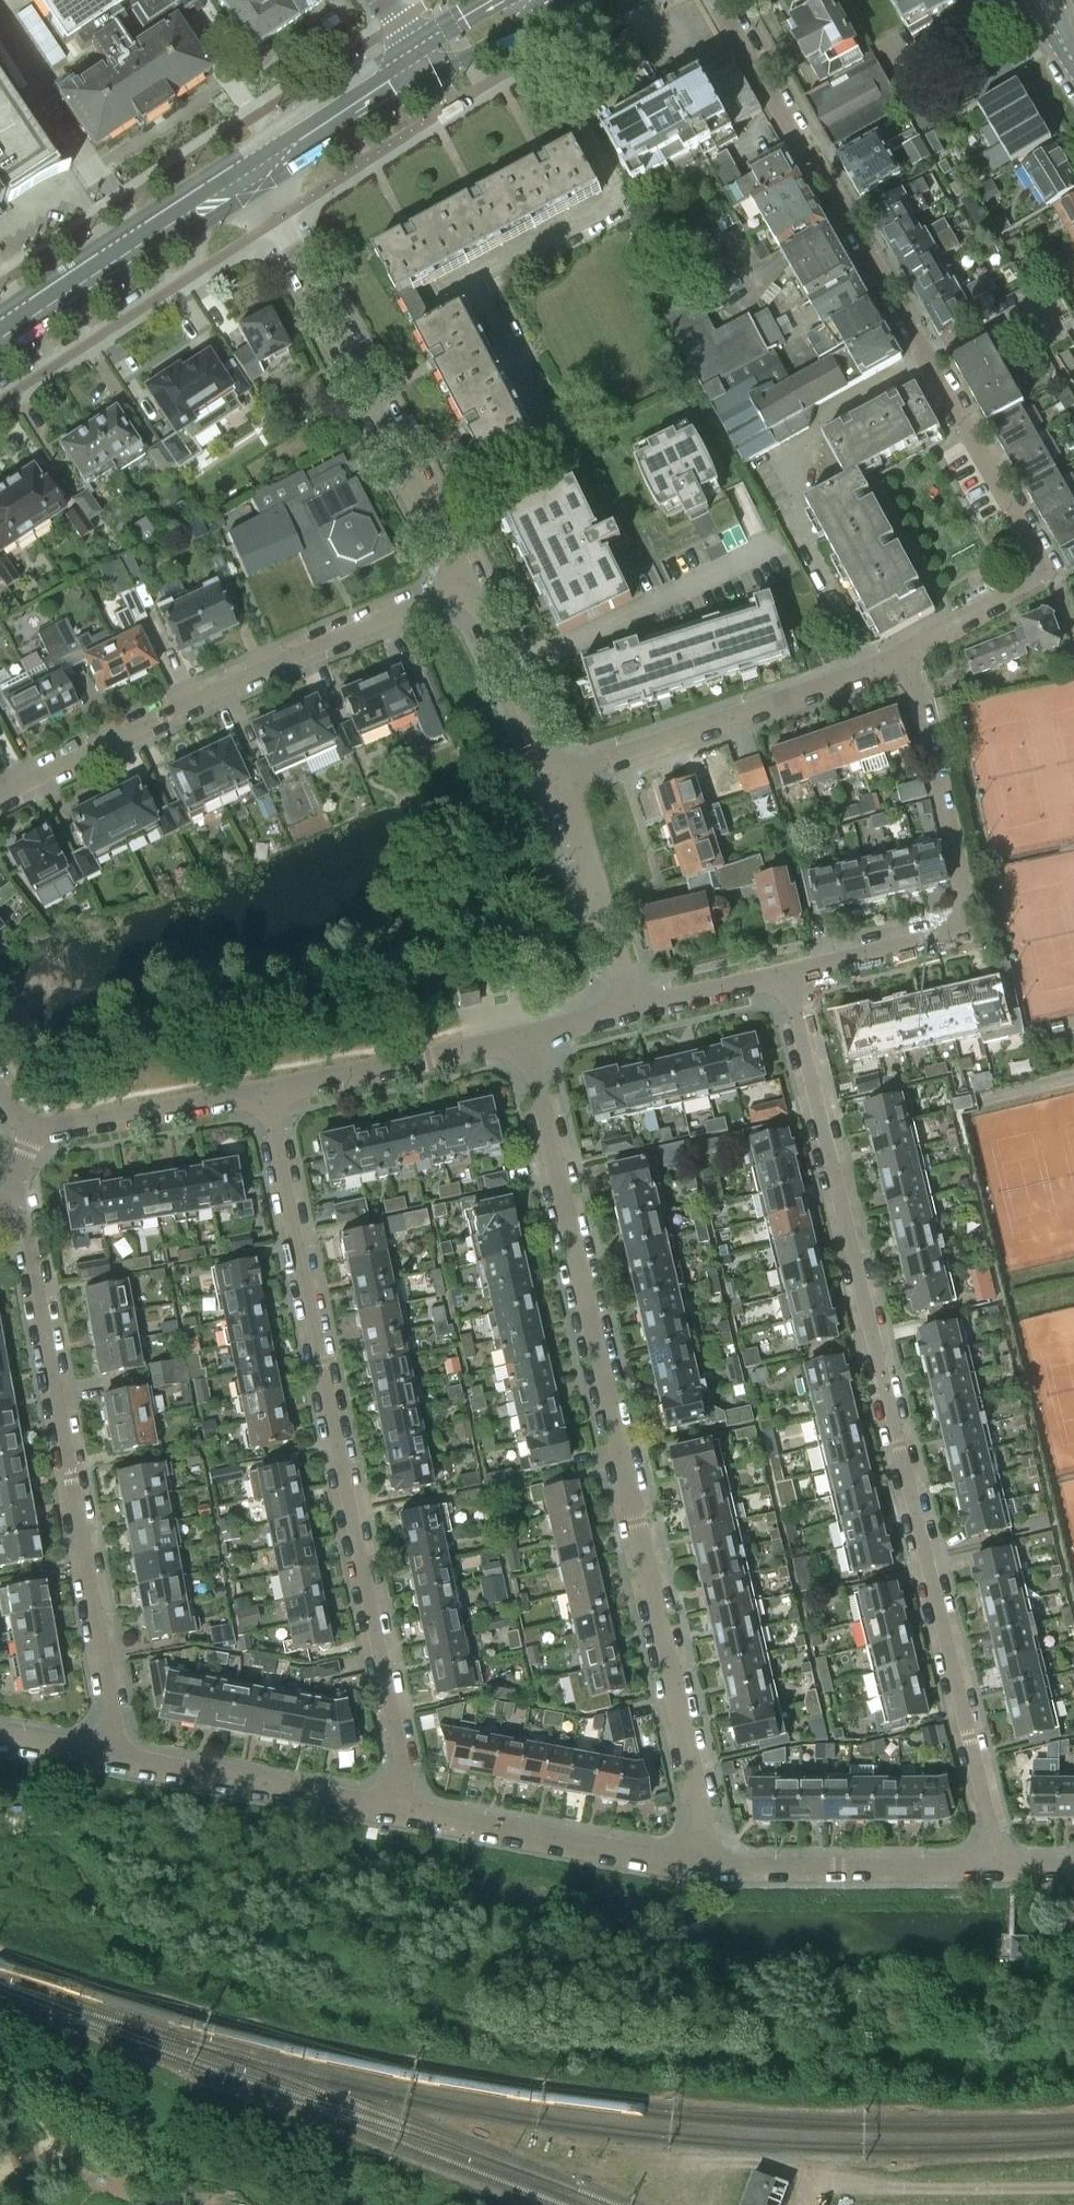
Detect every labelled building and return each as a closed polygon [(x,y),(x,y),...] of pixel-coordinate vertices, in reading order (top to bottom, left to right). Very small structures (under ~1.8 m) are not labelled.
[(64,45),(73,39),(82,52),(91,46),(104,66),(58,96),(93,149),(135,121),(138,126),(171,104),(168,99),(210,71),(175,19),(203,0),(34,0),(64,45)] [(249,50),(295,19),(283,0),(216,0),(249,50)] [(295,19),(325,0),(283,0),(295,19)] [(885,117),(902,107),(843,0),(835,0),(832,2),(831,0),(829,0),(811,10),(808,5),(801,3),(794,7),(793,13),(796,19),(796,20),(784,27),(792,42),(797,39),(825,88),(806,98),(832,146),(885,117)] [(905,25),(906,25),(912,36),(933,25),(931,21),(958,6),(955,0),(891,0),(905,25)] [(731,55),(698,73),(729,129),(732,127),(762,111),(731,55)] [(698,73),(667,90),(702,152),(705,158),(739,139),(732,127),(729,129),(698,73)] [(978,104),(989,124),(1029,100),(1017,81),(978,104)] [(2,196),(7,205),(30,190),(36,186),(42,183),(50,179),(58,175),(62,174),(67,172),(66,171),(57,173),(52,166),(53,165),(0,86),(0,198),(2,196)] [(692,157),(702,152),(667,90),(635,108),(670,171),(672,175),(695,162),(692,157)] [(1040,120),(1029,100),(989,124),(1001,143),(1040,120)] [(635,108),(602,126),(623,163),(622,163),(625,169),(626,169),(628,173),(629,173),(634,183),(647,176),(650,182),(670,171),(635,108)] [(1052,139),(1040,120),(1001,143),(1012,163),(1052,139)] [(944,151),(933,132),(925,136),(936,156),(944,151)] [(837,156),(850,179),(891,156),(878,133),(837,156)] [(935,166),(920,139),(905,148),(920,175),(935,166)] [(538,162),(538,161),(508,177),(532,223),(599,187),(575,141),(546,157),(546,158),(538,162)] [(1047,206),(1073,190),(1073,174),(1056,145),(1021,165),(1047,206)] [(734,209),(751,199),(798,173),(784,149),(750,168),(754,175),(744,181),(725,192),(734,209)] [(707,162),(725,192),(744,181),(727,151),(707,162)] [(900,173),(891,156),(850,179),(860,196),(900,173)] [(953,172),(946,160),(938,165),(945,177),(953,172)] [(814,202),(798,173),(751,199),(767,227),(814,202)] [(466,258),(532,223),(508,177),(479,192),(480,194),(471,198),(471,197),(442,213),(466,258)] [(923,178),(902,189),(869,208),(878,223),(876,224),(883,236),(914,218),(914,217),(922,213),(913,198),(929,189),(923,178)] [(976,190),(983,202),(999,193),(991,180),(976,190)] [(965,193),(958,182),(950,186),(957,198),(965,193)] [(962,201),(965,207),(975,201),(972,195),(962,201)] [(1067,228),(1073,224),(1073,197),(1055,208),(1067,228)] [(968,213),(978,207),(975,201),(965,207),(968,213)] [(767,227),(782,252),(828,227),(814,202),(767,227)] [(968,213),(971,219),(982,213),(978,207),(968,213)] [(414,286),(466,258),(442,213),(413,228),(413,229),(405,234),(404,233),(376,248),(409,311),(423,304),(414,286)] [(974,225),(985,219),(982,213),(971,219),(974,225)] [(738,224),(733,214),(724,218),(729,229),(738,224)] [(922,232),(914,218),(883,236),(889,247),(890,245),(899,260),(932,241),(926,230),(922,232)] [(985,219),(974,225),(977,231),(988,225),(985,219)] [(1000,235),(1012,228),(1007,219),(995,226),(1000,235)] [(843,252),(828,227),(782,252),(796,278),(843,252)] [(951,230),(950,231),(932,241),(899,260),(906,273),(904,274),(911,286),(942,268),(938,259),(960,246),(951,230)] [(1007,243),(1016,258),(1024,253),(1016,238),(1007,243)] [(771,257),(763,243),(754,249),(762,262),(771,257)] [(992,243),(979,251),(984,259),(997,251),(992,243)] [(796,278),(810,303),(857,277),(843,252),(796,278)] [(1027,279),(1028,279),(1036,274),(1027,259),(1019,264),(1027,279)] [(951,282),(942,268),(911,286),(917,297),(919,296),(927,309),(960,290),(955,280),(951,282)] [(871,301),(857,277),(810,303),(824,327),(824,328),(871,301)] [(978,281),(978,280),(960,290),(927,309),(935,324),(933,325),(940,337),(972,318),(963,303),(966,301),(966,300),(973,296),(972,294),(988,285),(983,278),(978,281)] [(663,313),(744,465),(809,428),(814,408),(849,388),(903,358),(886,328),(852,345),(791,380),(773,349),(785,343),(785,336),(784,337),(784,341),(767,310),(752,319),(750,314),(717,332),(708,317),(724,307),(713,286),(663,313)] [(886,328),(871,301),(824,328),(824,327),(807,336),(819,358),(850,341),(852,345),(886,328)] [(433,323),(423,304),(409,311),(418,329),(417,330),(434,363),(480,339),(463,307),(433,323)] [(247,347),(232,356),(250,384),(263,376),(257,365),(289,349),(269,311),(237,328),(247,347)] [(1069,313),(1059,319),(1067,332),(1073,328),(1073,321),(1069,313)] [(1026,318),(1018,322),(1030,343),(1038,339),(1026,318)] [(1009,327),(998,333),(1003,341),(1013,335),(1009,327)] [(434,363),(452,396),(497,372),(480,339),(434,363)] [(1000,360),(988,339),(953,359),(965,380),(1000,360)] [(1035,352),(1043,348),(1038,339),(1030,343),(1035,352)] [(1050,360),(1043,348),(1035,352),(1042,365),(1050,360)] [(1057,356),(1068,374),(1073,370),(1073,360),(1068,350),(1057,356)] [(176,369),(201,406),(227,389),(233,398),(247,389),(230,364),(219,372),(207,354),(180,371),(178,368),(176,369)] [(1012,381),(1000,360),(965,380),(977,401),(1012,381)] [(1062,383),(1060,380),(1056,371),(1050,360),(1042,365),(1048,376),(1054,387),(1062,383)] [(187,415),(201,406),(176,369),(146,389),(175,434),(161,444),(160,444),(159,444),(172,466),(174,465),(178,470),(202,454),(192,439),(196,433),(190,424),(192,423),(187,415)] [(452,396),(469,429),(515,405),(497,372),(452,396)] [(989,423),(1020,405),(1024,403),(1012,381),(977,401),(989,423)] [(940,428),(917,385),(870,410),(894,454),(940,428)] [(1061,402),(1072,396),(1068,388),(1057,394),(1061,402)] [(1066,410),(1073,405),(1073,398),(1072,396),(1061,402),(1066,410)] [(469,429),(487,462),(532,438),(515,405),(469,429)] [(1024,412),(1020,405),(989,423),(997,438),(1038,415),(1033,407),(1024,412)] [(847,479),(860,472),(894,454),(870,410),(823,435),(847,479)] [(92,428),(89,430),(111,463),(110,463),(117,473),(145,455),(118,412),(105,420),(104,419),(92,427),(92,428)] [(997,438),(1006,454),(1037,436),(1033,428),(1043,423),(1038,415),(997,438)] [(96,473),(110,463),(111,463),(89,430),(87,432),(86,430),(74,439),(75,440),(62,448),(86,485),(82,488),(85,493),(73,501),(89,523),(100,514),(88,496),(93,493),(88,485),(99,477),(96,473)] [(1047,430),(1037,436),(1006,454),(1015,469),(1056,446),(1047,430)] [(702,492),(720,483),(709,456),(695,431),(679,439),(676,432),(649,445),(652,451),(636,459),(647,486),(662,511),(680,502),(688,519),(709,509),(702,492)] [(161,473),(172,466),(159,444),(148,452),(161,473)] [(1015,469),(1024,485),(1055,467),(1051,460),(1061,455),(1056,446),(1015,469)] [(1055,467),(1024,485),(1044,521),(1073,504),(1073,478),(1072,473),(1062,479),(1055,467)] [(0,484),(0,485),(12,503),(31,532),(63,511),(44,481),(42,483),(32,468),(18,477),(16,474),(0,484)] [(393,553),(355,479),(315,499),(301,472),(250,499),(260,518),(228,532),(228,531),(226,532),(245,576),(298,553),(313,589),(338,579),(339,581),(393,553)] [(860,472),(847,479),(806,501),(831,548),(885,519),(860,472)] [(599,528),(576,480),(505,515),(528,563),(526,564),(537,586),(539,585),(562,633),(633,599),(610,551),(605,553),(602,549),(623,539),(616,526),(596,536),(594,531),(599,528)] [(0,485),(0,552),(31,532),(12,503),(0,485)] [(1044,521),(1062,553),(1073,546),(1073,504),(1044,521)] [(77,509),(65,516),(80,540),(93,531),(77,509)] [(194,539),(206,533),(202,524),(199,519),(188,524),(194,539)] [(831,548),(857,594),(910,565),(885,519),(831,548)] [(138,548),(155,538),(150,529),(132,539),(138,548)] [(1073,572),(1073,571),(1073,546),(1062,553),(1073,572)] [(117,558),(126,577),(129,582),(130,581),(141,576),(129,551),(117,558)] [(0,559),(0,580),(1,582),(5,589),(19,579),(4,557),(0,559)] [(935,611),(915,573),(910,565),(857,594),(882,640),(935,611)] [(124,638),(111,644),(110,644),(127,679),(155,666),(135,623),(147,618),(130,581),(129,582),(126,577),(111,584),(116,595),(119,594),(127,609),(114,616),(124,638)] [(202,590),(186,598),(205,639),(207,638),(210,641),(220,636),(220,632),(232,627),(212,582),(201,587),(202,590)] [(648,705),(657,702),(674,697),(674,695),(706,684),(707,687),(725,681),(724,679),(740,674),(741,676),(758,670),(758,668),(792,657),(776,609),(777,609),(772,595),(756,600),(760,613),(642,650),(639,641),(616,648),(617,651),(584,661),(601,717),(629,709),(630,711),(648,705)] [(203,640),(205,639),(186,598),(160,610),(179,651),(190,646),(194,648),(202,645),(203,640)] [(1017,632),(1018,633),(967,653),(975,675),(1026,655),(1024,649),(1032,645),(1034,649),(1033,651),(1042,655),(1043,653),(1057,648),(1058,649),(1062,640),(1061,639),(1052,617),(1053,616),(1044,611),(1043,613),(1023,621),(1026,628),(1017,632)] [(100,692),(127,679),(110,644),(111,644),(105,631),(78,644),(66,619),(53,625),(74,666),(85,661),(100,692)] [(36,633),(48,657),(40,661),(42,665),(26,673),(49,718),(76,704),(60,673),(74,666),(53,625),(36,633)] [(1071,665),(1073,672),(1073,642),(1065,644),(1067,652),(1071,665)] [(389,674),(370,682),(388,726),(415,715),(424,735),(424,737),(426,738),(428,739),(429,740),(431,740),(433,740),(436,740),(445,736),(423,685),(416,688),(412,679),(403,683),(398,670),(396,668),(394,667),(392,668),(391,669),(389,671),(389,674)] [(8,708),(20,732),(49,718),(26,673),(0,686),(0,707),(2,711),(8,708)] [(341,727),(351,751),(352,755),(354,758),(365,754),(362,747),(363,746),(360,739),(388,726),(370,682),(350,690),(348,688),(346,687),(344,688),(343,689),(341,691),(341,694),(352,722),(341,727)] [(941,730),(942,730),(954,727),(947,697),(934,700),(941,730)] [(340,760),(352,755),(351,751),(341,727),(328,733),(314,701),(284,714),(306,763),(335,750),(340,760)] [(872,718),(884,754),(910,745),(898,709),(872,718)] [(276,776),(306,763),(284,714),(252,729),(266,761),(255,766),(263,784),(267,793),(280,787),(276,776)] [(859,763),(884,754),(872,718),(847,727),(854,746),(859,763)] [(835,771),(859,763),(854,746),(847,727),(823,735),(835,771)] [(809,780),(835,771),(823,735),(797,744),(808,774),(809,780)] [(198,752),(220,799),(233,792),(234,793),(248,787),(228,743),(215,748),(210,747),(198,752)] [(776,791),(809,780),(808,774),(797,744),(772,752),(777,766),(769,769),(776,791)] [(203,807),(220,799),(198,752),(182,760),(180,765),(168,771),(175,788),(171,790),(177,803),(166,808),(177,831),(179,835),(195,828),(191,820),(202,815),(203,814),(204,813),(204,812),(205,811),(205,810),(205,809),(204,808),(203,807)] [(754,781),(767,777),(760,756),(747,761),(754,781)] [(757,790),(754,781),(747,761),(735,765),(745,794),(757,790)] [(754,781),(757,790),(770,786),(767,777),(754,781)] [(658,790),(668,821),(704,808),(695,778),(658,790)] [(899,793),(898,793),(903,803),(928,796),(923,780),(897,788),(899,793)] [(161,839),(177,831),(166,808),(154,814),(144,792),(141,794),(135,783),(102,799),(125,842),(141,835),(142,838),(157,830),(161,839)] [(267,793),(263,784),(250,790),(255,801),(268,795),(267,793)] [(903,803),(898,793),(890,795),(893,806),(903,803)] [(860,804),(857,805),(847,808),(850,819),(876,812),(871,794),(858,798),(860,804)] [(108,851),(125,842),(102,799),(71,815),(77,826),(73,829),(83,849),(71,855),(84,880),(100,871),(95,861),(110,854),(108,851)] [(934,814),(931,800),(922,802),(925,816),(934,814)] [(714,838),(704,808),(668,821),(678,850),(714,838)] [(877,815),(881,829),(891,826),(888,813),(877,815)] [(881,829),(877,815),(871,817),(874,830),(881,829)] [(829,830),(832,843),(841,841),(837,827),(829,830)] [(72,886),(84,880),(71,855),(61,861),(44,829),(22,840),(24,843),(8,851),(18,872),(21,870),(33,893),(67,876),(72,886)] [(832,843),(829,830),(820,832),(823,845),(832,843)] [(787,835),(778,838),(782,849),(790,846),(787,835)] [(714,838),(678,850),(687,879),(688,879),(723,868),(714,838)] [(914,851),(923,891),(937,888),(939,884),(949,881),(941,845),(914,851)] [(888,858),(897,894),(908,891),(912,894),(923,891),(914,851),(888,858)] [(716,895),(720,893),(759,884),(769,927),(802,919),(795,889),(790,890),(784,863),(775,866),(776,873),(767,875),(761,855),(723,868),(688,879),(692,899),(645,911),(655,953),(673,949),(672,941),(712,932),(713,937),(717,936),(714,925),(725,922),(729,918),(731,912),(730,906),(725,902),(719,900),(717,900),(716,895)] [(863,863),(873,903),(886,900),(888,896),(897,894),(888,858),(863,863)] [(847,905),(857,903),(861,906),(873,903),(863,863),(838,869),(847,905)] [(820,912),(823,911),(827,914),(835,912),(837,908),(847,905),(838,869),(812,875),(820,912)] [(479,1005),(474,983),(456,987),(461,1009),(479,1005)] [(982,984),(970,987),(981,1032),(996,1029),(996,1031),(1006,1028),(998,984),(985,987),(982,984)] [(966,1036),(981,1032),(970,987),(958,990),(956,994),(945,997),(955,1038),(954,1038),(955,1041),(967,1038),(966,1036)] [(940,995),(919,1000),(930,1047),(941,1044),(941,1042),(954,1038),(955,1038),(945,997),(943,997),(940,995)] [(920,1049),(930,1047),(919,1000),(915,1001),(913,1005),(911,1005),(908,1002),(894,1006),(904,1050),(919,1046),(920,1049)] [(889,1053),(904,1050),(894,1006),(884,1008),(883,1012),(872,1015),(871,1011),(868,1012),(877,1051),(876,1051),(878,1059),(890,1056),(889,1053)] [(877,1051),(868,1012),(841,1018),(850,1057),(876,1051),(877,1051)] [(725,1046),(735,1091),(765,1084),(759,1051),(761,1051),(759,1039),(755,1040),(755,1039),(725,1046)] [(708,1097),(735,1091),(725,1046),(714,1048),(714,1052),(699,1056),(708,1097)] [(681,1104),(708,1097),(699,1056),(686,1059),(683,1056),(670,1059),(681,1104)] [(654,1110),(681,1104),(670,1059),(656,1062),(655,1065),(644,1068),(654,1110)] [(962,1070),(973,1068),(971,1059),(960,1061),(962,1070)] [(935,1067),(937,1076),(947,1073),(945,1064),(935,1067)] [(928,1078),(937,1076),(935,1067),(925,1069),(928,1078)] [(626,1117),(654,1110),(644,1068),(630,1071),(628,1068),(616,1071),(626,1117)] [(597,1124),(626,1117),(616,1071),(586,1078),(586,1080),(582,1081),(585,1092),(589,1091),(597,1124)] [(860,1095),(881,1089),(878,1075),(857,1081),(860,1095)] [(886,1088),(897,1086),(894,1077),(884,1079),(886,1088)] [(872,1130),(872,1132),(909,1123),(905,1108),(911,1107),(908,1096),(866,1106),(869,1117),(866,1118),(869,1130),(872,1130)] [(971,1096),(953,1099),(955,1111),(973,1108),(971,1096)] [(749,1109),(753,1124),(789,1115),(785,1100),(749,1109)] [(459,1110),(468,1151),(488,1147),(490,1154),(500,1152),(492,1115),(497,1114),(494,1103),(489,1104),(488,1103),(459,1110)] [(432,1117),(443,1164),(454,1162),(452,1155),(468,1151),(459,1110),(448,1112),(447,1114),(432,1117)] [(403,1121),(413,1163),(429,1159),(431,1167),(443,1164),(432,1117),(419,1120),(415,1118),(403,1121)] [(714,1120),(717,1132),(728,1130),(725,1118),(714,1120)] [(708,1134),(717,1132),(714,1120),(705,1122),(708,1134)] [(377,1129),(388,1176),(399,1174),(397,1166),(413,1163),(403,1121),(392,1124),(390,1126),(377,1129)] [(912,1138),(909,1123),(872,1132),(878,1157),(921,1148),(918,1137),(912,1138)] [(747,1171),(753,1169),(753,1168),(796,1159),(796,1157),(799,1156),(796,1143),(792,1144),(790,1133),(775,1136),(772,1126),(746,1133),(751,1153),(743,1155),(747,1171)] [(659,1131),(662,1143),(673,1140),(670,1128),(659,1131)] [(350,1133),(359,1175),(375,1172),(376,1179),(388,1176),(377,1129),(365,1132),(362,1130),(350,1133)] [(948,1142),(958,1140),(955,1129),(946,1131),(948,1142)] [(662,1143),(659,1131),(650,1133),(653,1145),(662,1143)] [(359,1175),(350,1133),(319,1139),(320,1141),(316,1142),(319,1153),(323,1152),(331,1189),(342,1186),(340,1179),(359,1175)] [(632,1135),(601,1142),(604,1156),(635,1149),(632,1135)] [(695,1147),(698,1157),(723,1151),(720,1138),(702,1142),(702,1145),(695,1147)] [(960,1148),(958,1140),(948,1142),(950,1150),(960,1148)] [(687,1141),(660,1148),(664,1167),(692,1161),(687,1141)] [(881,1183),(921,1174),(917,1159),(923,1158),(921,1148),(878,1157),(881,1170),(879,1173),(881,1183)] [(617,1196),(662,1186),(658,1171),(660,1170),(657,1158),(610,1168),(617,1196)] [(802,1183),(796,1159),(753,1168),(753,1169),(759,1193),(802,1183)] [(205,1167),(212,1208),(213,1213),(231,1210),(232,1213),(243,1212),(235,1161),(223,1164),(222,1162),(207,1165),(208,1166),(205,1167)] [(701,1170),(703,1179),(717,1175),(715,1166),(701,1170)] [(177,1174),(186,1221),(196,1219),(195,1213),(197,1212),(196,1211),(212,1208),(205,1167),(191,1169),(189,1172),(177,1174)] [(475,1178),(478,1191),(485,1190),(508,1185),(505,1172),(482,1177),(475,1178)] [(149,1176),(157,1218),(172,1215),(172,1217),(173,1217),(174,1223),(186,1221),(177,1174),(166,1175),(164,1174),(149,1176)] [(924,1189),(921,1174),(881,1183),(884,1194),(887,1195),(890,1208),(933,1198),(930,1188),(924,1189)] [(141,1220),(157,1218),(149,1176),(136,1178),(134,1181),(123,1183),(131,1230),(141,1229),(139,1222),(141,1222),(141,1220)] [(699,1189),(696,1177),(685,1180),(688,1192),(699,1189)] [(958,1182),(960,1192),(970,1190),(967,1180),(958,1182)] [(95,1185),(102,1227),(117,1225),(117,1227),(119,1227),(120,1232),(131,1230),(123,1183),(111,1185),(109,1183),(95,1185)] [(805,1197),(802,1183),(759,1193),(765,1219),(812,1209),(809,1198),(805,1197)] [(102,1227),(95,1185),(92,1186),(91,1186),(76,1188),(76,1189),(64,1191),(72,1240),(84,1238),(83,1235),(101,1232),(100,1228),(102,1227)] [(440,1200),(451,1197),(448,1185),(437,1188),(440,1200)] [(668,1212),(662,1186),(617,1196),(620,1209),(618,1211),(620,1222),(661,1213),(661,1214),(668,1212)] [(972,1199),(970,1190),(960,1192),(962,1201),(972,1199)] [(706,1197),(708,1204),(718,1202),(716,1194),(706,1197)] [(487,1205),(485,1195),(458,1201),(463,1223),(468,1222),(469,1223),(472,1222),(475,1237),(514,1228),(508,1200),(487,1205)] [(394,1199),(397,1212),(406,1210),(403,1197),(394,1199)] [(925,1227),(933,1225),(929,1210),(935,1209),(933,1198),(890,1208),(894,1221),(891,1224),(893,1234),(925,1227)] [(385,1214),(397,1212),(394,1199),(382,1202),(385,1214)] [(334,1211),(334,1212),(334,1214),(336,1225),(368,1219),(364,1201),(333,1207),(334,1211)] [(721,1213),(718,1202),(708,1204),(711,1215),(721,1213)] [(334,1211),(333,1207),(333,1203),(311,1208),(314,1221),(328,1218),(330,1217),(329,1215),(334,1214),(334,1212),(334,1211)] [(443,1217),(440,1205),(431,1207),(433,1219),(443,1217)] [(765,1219),(771,1244),(814,1234),(811,1222),(814,1219),(812,1209),(765,1219)] [(378,1228),(380,1237),(405,1232),(405,1230),(429,1225),(426,1210),(375,1221),(377,1228),(378,1228)] [(661,1213),(620,1222),(623,1233),(625,1235),(628,1247),(674,1237),(671,1226),(665,1228),(661,1214),(661,1213)] [(697,1232),(708,1230),(705,1218),(694,1221),(697,1232)] [(937,1240),(933,1225),(925,1227),(893,1234),(896,1245),(900,1246),(903,1259),(945,1250),(943,1239),(937,1240)] [(378,1228),(377,1228),(339,1235),(344,1261),(384,1254),(380,1237),(378,1228)] [(475,1237),(469,1238),(475,1265),(523,1254),(520,1240),(517,1241),(514,1228),(475,1237)] [(708,1230),(697,1232),(700,1244),(710,1241),(708,1230)] [(972,1243),(982,1241),(980,1231),(970,1233),(972,1243)] [(249,1234),(228,1237),(231,1254),(252,1250),(249,1234)] [(817,1247),(814,1234),(771,1244),(777,1270),(824,1260),(822,1248),(817,1247)] [(676,1247),(674,1237),(628,1247),(631,1260),(629,1264),(631,1274),(673,1265),(669,1249),(676,1247)] [(450,1241),(439,1244),(441,1256),(452,1254),(450,1241)] [(984,1249),(982,1241),(972,1243),(974,1252),(984,1249)] [(730,1254),(728,1245),(718,1248),(720,1256),(730,1254)] [(191,1249),(192,1260),(206,1258),(204,1247),(191,1249)] [(178,1262),(192,1260),(191,1249),(176,1252),(178,1262)] [(909,1285),(945,1277),(942,1261),(948,1260),(945,1250),(903,1259),(909,1285)] [(384,1254),(344,1261),(347,1274),(351,1275),(353,1287),(389,1280),(384,1254)] [(523,1254),(475,1265),(481,1291),(526,1280),(523,1266),(526,1265),(523,1254)] [(732,1264),(730,1254),(720,1256),(722,1266),(732,1264)] [(136,1259),(137,1270),(151,1268),(149,1257),(136,1259)] [(123,1273),(137,1270),(136,1259),(121,1262),(123,1273)] [(109,1260),(77,1266),(79,1280),(112,1274),(109,1260)] [(255,1260),(214,1268),(220,1295),(261,1287),(255,1260)] [(777,1270),(783,1295),(826,1285),(823,1274),(827,1270),(824,1260),(777,1270)] [(431,1272),(438,1271),(438,1270),(435,1270),(433,1261),(420,1264),(422,1274),(431,1272)] [(673,1265),(631,1274),(634,1285),(637,1287),(640,1299),(686,1289),(683,1277),(676,1279),(673,1265)] [(171,1268),(173,1279),(186,1277),(184,1267),(171,1268)] [(709,1284),(719,1281),(717,1269),(706,1272),(709,1284)] [(163,1270),(150,1272),(152,1283),(165,1281),(163,1270)] [(439,1270),(438,1270),(438,1271),(431,1272),(436,1297),(445,1295),(439,1270)] [(949,1292),(945,1277),(909,1285),(910,1287),(906,1288),(909,1301),(913,1300),(915,1311),(957,1301),(955,1290),(949,1292)] [(389,1280),(353,1287),(355,1300),(352,1301),(354,1310),(358,1311),(358,1312),(394,1305),(389,1280)] [(526,1280),(481,1291),(483,1300),(489,1299),(493,1316),(535,1307),(532,1293),(529,1293),(526,1280)] [(719,1281),(709,1284),(711,1295),(722,1293),(719,1281)] [(450,1298),(461,1295),(458,1282),(448,1285),(450,1298)] [(135,1311),(130,1283),(85,1291),(87,1302),(84,1305),(86,1315),(90,1316),(90,1318),(135,1311)] [(832,1311),(826,1285),(783,1295),(789,1320),(832,1311)] [(263,1299),(261,1287),(220,1295),(225,1320),(262,1312),(260,1302),(263,1299)] [(688,1298),(686,1289),(640,1299),(643,1312),(641,1314),(643,1325),(685,1316),(681,1300),(688,1298)] [(464,1306),(461,1295),(450,1298),(453,1308),(464,1306)] [(730,1299),(732,1307),(742,1304),(740,1296),(730,1299)] [(744,1315),(742,1304),(732,1307),(734,1317),(744,1315)] [(394,1305),(358,1312),(359,1316),(356,1318),(358,1326),(361,1327),(363,1338),(400,1331),(394,1305)] [(998,1306),(988,1309),(991,1319),(1001,1316),(998,1306)] [(433,1324),(446,1322),(443,1307),(430,1309),(433,1324)] [(535,1307),(493,1316),(496,1329),(490,1330),(493,1343),(538,1334),(534,1317),(537,1317),(535,1307)] [(140,1339),(135,1311),(90,1318),(91,1320),(87,1323),(89,1333),(93,1334),(96,1347),(140,1339)] [(832,1311),(789,1320),(789,1321),(785,1322),(789,1340),(793,1338),(796,1348),(839,1338),(836,1326),(839,1325),(836,1312),(833,1313),(832,1311)] [(262,1312),(225,1320),(230,1346),(268,1338),(267,1337),(270,1334),(269,1325),(264,1324),(262,1312)] [(685,1316),(643,1325),(646,1337),(649,1338),(652,1351),(698,1340),(695,1330),(688,1332),(685,1316)] [(183,1329),(196,1326),(195,1318),(181,1321),(183,1329)] [(450,1321),(446,1322),(433,1324),(436,1337),(453,1334),(450,1321)] [(720,1335),(731,1333),(729,1321),(718,1324),(720,1335)] [(179,1332),(177,1322),(165,1324),(167,1334),(179,1332)] [(927,1358),(963,1350),(959,1335),(965,1333),(963,1323),(920,1333),(923,1344),(920,1345),(923,1357),(926,1356),(927,1358)] [(400,1331),(363,1338),(366,1351),(362,1353),(364,1361),(368,1362),(368,1364),(405,1357),(400,1331)] [(731,1333),(720,1335),(723,1347),(734,1345),(731,1333)] [(462,1350),(473,1347),(470,1334),(459,1336),(462,1350)] [(538,1334),(493,1343),(494,1352),(501,1351),(504,1367),(547,1358),(544,1344),(541,1345),(538,1334)] [(183,1356),(184,1356),(192,1354),(189,1337),(179,1339),(183,1356)] [(268,1341),(268,1338),(230,1346),(235,1371),(249,1368),(273,1363),(271,1353),(273,1350),(272,1342),(268,1341)] [(99,1362),(101,1375),(145,1367),(140,1339),(96,1347),(96,1348),(92,1351),(94,1361),(99,1362)] [(700,1351),(698,1340),(652,1351),(655,1364),(652,1366),(655,1377),(697,1368),(693,1352),(700,1351)] [(475,1357),(473,1347),(462,1350),(464,1360),(475,1357)] [(966,1365),(963,1350),(927,1358),(933,1384),(975,1374),(972,1363),(966,1365)] [(759,1353),(743,1357),(746,1366),(755,1364),(755,1366),(762,1365),(759,1353)] [(195,1370),(192,1354),(184,1356),(184,1358),(187,1370),(187,1372),(195,1370)] [(1002,1368),(1012,1366),(1010,1355),(1000,1358),(1002,1368)] [(405,1357),(368,1364),(369,1367),(366,1369),(368,1378),(372,1380),(373,1390),(410,1382),(405,1357)] [(187,1370),(184,1358),(148,1365),(151,1376),(187,1370)] [(446,1375),(460,1372),(457,1358),(443,1362),(446,1375)] [(547,1358),(504,1367),(507,1381),(502,1382),(504,1394),(550,1384),(547,1370),(550,1369),(547,1358)] [(843,1359),(801,1369),(803,1379),(795,1381),(799,1397),(807,1395),(808,1395),(850,1385),(849,1383),(852,1382),(849,1369),(846,1370),(843,1359)] [(249,1368),(235,1371),(240,1397),(278,1389),(278,1387),(281,1385),(279,1377),(275,1376),(273,1363),(249,1368)] [(1012,1366),(1002,1368),(1005,1377),(1015,1374),(1012,1366)] [(697,1368),(655,1377),(658,1388),(660,1390),(663,1401),(662,1402),(662,1403),(702,1393),(702,1392),(709,1391),(707,1382),(700,1384),(697,1368)] [(756,1373),(750,1374),(753,1385),(770,1381),(767,1368),(756,1370),(756,1373)] [(191,1372),(193,1381),(206,1378),(204,1369),(191,1372)] [(187,1370),(151,1376),(153,1389),(189,1381),(187,1372),(187,1370)] [(729,1376),(732,1388),(743,1385),(740,1373),(729,1376)] [(936,1410),(975,1401),(971,1386),(977,1385),(975,1374),(933,1384),(936,1396),(933,1399),(936,1410)] [(10,1401),(5,1376),(0,1376),(0,1403),(10,1401)] [(208,1387),(206,1378),(193,1381),(197,1405),(210,1402),(208,1387)] [(410,1382),(373,1390),(376,1403),(373,1405),(375,1412),(378,1413),(378,1415),(415,1408),(410,1382)] [(512,1402),(516,1418),(559,1409),(556,1396),(553,1396),(550,1384),(504,1394),(507,1403),(512,1402)] [(856,1410),(850,1385),(808,1395),(807,1395),(813,1421),(856,1410)] [(462,1398),(460,1386),(446,1389),(449,1401),(462,1398)] [(475,1400),(484,1398),(481,1386),(470,1388),(473,1401),(475,1400)] [(155,1415),(149,1388),(105,1396),(107,1408),(104,1411),(106,1420),(110,1422),(110,1423),(155,1415)] [(279,1393),(278,1389),(240,1397),(246,1422),(283,1414),(281,1405),(284,1402),(282,1394),(279,1393)] [(760,1401),(768,1399),(766,1391),(758,1393),(760,1401)] [(668,1427),(666,1427),(667,1430),(706,1421),(707,1426),(726,1422),(728,1428),(755,1422),(751,1406),(724,1413),(714,1407),(706,1409),(702,1393),(662,1403),(668,1427)] [(486,1409),(484,1398),(475,1400),(473,1401),(475,1411),(486,1409)] [(0,1403),(0,1431),(15,1428),(10,1401),(0,1403)] [(978,1416),(975,1401),(936,1410),(938,1421),(942,1422),(945,1435),(987,1425),(984,1414),(978,1416)] [(773,1430),(771,1420),(768,1405),(758,1407),(764,1432),(773,1430)] [(1012,1409),(1015,1418),(1024,1416),(1022,1406),(1012,1409)] [(381,1430),(384,1441),(421,1434),(415,1408),(378,1415),(379,1419),(377,1421),(378,1429),(381,1430)] [(559,1409),(516,1418),(519,1432),(513,1433),(516,1445),(523,1444),(523,1445),(562,1437),(558,1420),(561,1420),(559,1409)] [(856,1410),(813,1421),(819,1446),(865,1436),(862,1424),(859,1423),(856,1410)] [(246,1422),(251,1450),(288,1442),(288,1440),(292,1437),(290,1429),(285,1427),(283,1414),(246,1422)] [(113,1440),(115,1452),(160,1445),(155,1415),(110,1423),(111,1427),(107,1430),(109,1439),(113,1440)] [(453,1418),(455,1427),(468,1425),(466,1415),(453,1418)] [(1027,1425),(1024,1416),(1015,1418),(1017,1428),(1027,1425)] [(201,1423),(203,1432),(217,1429),(215,1420),(201,1423)] [(469,1433),(468,1425),(455,1427),(456,1435),(469,1433)] [(948,1461),(987,1452),(983,1437),(989,1435),(987,1425),(945,1435),(948,1448),(946,1451),(948,1461)] [(0,1431),(0,1458),(19,1454),(15,1428),(0,1431)] [(219,1438),(217,1429),(203,1432),(204,1440),(219,1438)] [(773,1430),(764,1432),(766,1442),(767,1446),(770,1458),(779,1456),(773,1430)] [(759,1441),(757,1432),(747,1434),(749,1444),(759,1441)] [(421,1434),(384,1441),(387,1454),(384,1456),(385,1464),(389,1465),(389,1467),(426,1459),(421,1434)] [(189,1448),(201,1447),(199,1436),(187,1438),(189,1448)] [(868,1446),(865,1436),(819,1446),(825,1471),(868,1461),(865,1448),(868,1446)] [(562,1437),(523,1445),(526,1458),(523,1458),(523,1459),(518,1460),(521,1472),(568,1461),(562,1437)] [(481,1440),(484,1452),(495,1450),(492,1438),(481,1440)] [(726,1468),(720,1441),(671,1451),(677,1480),(681,1479),(681,1478),(726,1468)] [(198,1452),(187,1454),(189,1464),(200,1462),(198,1452)] [(991,1467),(987,1452),(948,1461),(951,1472),(954,1473),(957,1485),(999,1476),(997,1466),(991,1467)] [(0,1458),(0,1485),(24,1481),(19,1454),(0,1458)] [(770,1458),(772,1468),(781,1465),(779,1456),(770,1458)] [(1027,1469),(1037,1467),(1034,1457),(1025,1460),(1027,1469)] [(426,1459),(389,1467),(392,1479),(389,1482),(391,1490),(394,1491),(394,1494),(431,1486),(426,1459)] [(763,1459),(754,1462),(756,1471),(765,1469),(763,1459)] [(284,1465),(247,1473),(249,1484),(258,1482),(261,1497),(298,1489),(298,1487),(301,1485),(299,1476),(295,1475),(293,1464),(292,1462),(290,1460),(286,1461),(284,1463),(284,1465)] [(868,1461),(825,1471),(832,1496),(877,1486),(875,1476),(871,1475),(868,1461)] [(172,1476),(170,1464),(118,1473),(120,1484),(116,1487),(118,1497),(122,1499),(123,1501),(148,1497),(166,1493),(163,1477),(170,1476),(172,1476)] [(208,1472),(211,1485),(242,1478),(240,1465),(208,1472)] [(1037,1467),(1027,1469),(1029,1478),(1039,1476),(1037,1467)] [(681,1478),(681,1479),(684,1491),(681,1493),(683,1502),(686,1503),(687,1505),(732,1495),(726,1468),(681,1478)] [(484,1475),(487,1491),(514,1484),(510,1469),(484,1475)] [(460,1476),(462,1488),(481,1484),(478,1472),(460,1476)] [(773,1474),(775,1482),(785,1480),(783,1472),(773,1474)] [(963,1511),(999,1502),(996,1488),(1002,1487),(999,1476),(957,1485),(963,1511)] [(775,1484),(781,1508),(798,1504),(793,1480),(775,1484)] [(0,1485),(0,1512),(29,1507),(24,1481),(0,1485)] [(542,1489),(549,1517),(581,1510),(575,1482),(542,1489)] [(516,1495),(514,1484),(487,1491),(489,1501),(516,1495)] [(760,1488),(762,1498),(772,1496),(769,1486),(760,1488)] [(880,1498),(877,1486),(832,1496),(838,1522),(880,1512),(877,1499),(880,1498)] [(300,1501),(298,1489),(261,1497),(266,1523),(303,1515),(303,1513),(306,1510),(304,1502),(300,1501)] [(480,1489),(453,1494),(455,1507),(484,1501),(483,1495),(480,1489)] [(148,1497),(123,1501),(123,1503),(120,1506),(122,1516),(126,1518),(128,1529),(135,1528),(171,1521),(166,1493),(148,1497)] [(692,1529),(693,1532),(739,1521),(732,1495),(687,1505),(690,1518),(687,1520),(689,1528),(692,1529)] [(1003,1518),(999,1502),(963,1511),(964,1514),(961,1515),(964,1527),(967,1527),(970,1538),(1012,1528),(1009,1517),(1003,1518)] [(197,1507),(199,1517),(210,1515),(208,1505),(197,1507)] [(405,1542),(440,1535),(450,1533),(447,1516),(452,1513),(450,1505),(409,1513),(407,1510),(406,1509),(403,1509),(401,1510),(399,1512),(399,1514),(402,1527),(398,1530),(400,1536),(404,1538),(405,1542)] [(0,1512),(0,1540),(34,1534),(33,1533),(29,1507),(0,1512)] [(587,1537),(581,1510),(549,1517),(555,1544),(587,1537)] [(880,1512),(838,1522),(844,1547),(886,1538),(880,1512)] [(766,1515),(768,1525),(778,1522),(775,1513),(766,1515)] [(303,1515),(266,1523),(272,1548),(308,1540),(308,1538),(311,1536),(309,1528),(306,1526),(303,1515)] [(1028,1521),(1030,1532),(1051,1527),(1048,1515),(1028,1521)] [(135,1528),(128,1529),(128,1530),(125,1533),(126,1543),(131,1544),(133,1556),(176,1548),(171,1521),(135,1528)] [(745,1548),(739,1521),(693,1532),(696,1544),(693,1546),(695,1555),(699,1556),(699,1558),(745,1548)] [(785,1525),(787,1533),(797,1531),(795,1523),(785,1525)] [(467,1527),(453,1530),(455,1541),(469,1538),(467,1527)] [(238,1530),(222,1533),(223,1542),(240,1539),(238,1530)] [(799,1541),(797,1531),(787,1533),(789,1544),(799,1541)] [(0,1540),(0,1568),(42,1561),(36,1532),(33,1533),(34,1534),(0,1540)] [(202,1535),(204,1545),(215,1543),(213,1532),(202,1535)] [(1052,1532),(1026,1538),(1029,1551),(1055,1545),(1052,1532)] [(410,1567),(445,1560),(440,1535),(405,1542),(407,1552),(404,1555),(406,1563),(410,1564),(410,1567)] [(561,1569),(593,1562),(587,1537),(555,1544),(561,1569)] [(887,1541),(886,1538),(844,1547),(850,1574),(893,1564),(890,1552),(893,1552),(890,1540),(887,1541)] [(784,1549),(782,1539),(772,1542),(774,1551),(784,1549)] [(311,1552),(308,1540),(272,1548),(277,1574),(293,1571),(314,1566),(313,1564),(316,1562),(315,1554),(311,1552)] [(503,1544),(505,1554),(519,1551),(519,1550),(516,1551),(514,1541),(503,1544)] [(176,1548),(133,1556),(133,1558),(130,1561),(132,1572),(136,1573),(138,1584),(174,1578),(181,1577),(181,1576),(187,1575),(186,1566),(180,1567),(176,1548)] [(704,1582),(705,1585),(751,1575),(745,1548),(699,1558),(702,1570),(699,1573),(701,1581),(704,1582)] [(981,1587),(1024,1577),(1021,1565),(1015,1566),(1011,1550),(975,1559),(978,1570),(975,1571),(978,1583),(981,1583),(981,1587)] [(520,1559),(519,1551),(505,1554),(509,1573),(520,1570),(518,1560),(520,1559)] [(241,1556),(226,1558),(228,1568),(242,1565),(241,1556)] [(793,1560),(799,1583),(808,1580),(811,1590),(811,1593),(825,1589),(823,1583),(813,1585),(807,1562),(814,1560),(813,1556),(807,1558),(806,1556),(793,1560)] [(218,1560),(207,1561),(209,1572),(221,1570),(218,1560)] [(416,1593),(450,1586),(445,1560),(410,1567),(413,1579),(409,1581),(411,1589),(415,1591),(416,1593)] [(484,1579),(487,1578),(502,1575),(499,1562),(481,1566),(484,1579)] [(599,1589),(593,1562),(561,1569),(567,1596),(599,1589)] [(293,1571),(277,1574),(282,1600),(319,1593),(317,1582),(320,1579),(318,1570),(314,1569),(314,1566),(293,1571)] [(790,1576),(788,1566),(778,1568),(781,1578),(790,1576)] [(1051,1568),(1053,1577),(1063,1575),(1060,1566),(1051,1568)] [(502,1575),(487,1578),(490,1591),(505,1588),(502,1575)] [(757,1601),(751,1575),(705,1585),(711,1611),(757,1601)] [(174,1578),(138,1584),(138,1587),(135,1589),(137,1600),(141,1601),(143,1613),(154,1611),(187,1605),(181,1577),(174,1578)] [(981,1587),(984,1598),(981,1601),(985,1614),(1024,1604),(1020,1587),(1026,1586),(1024,1577),(981,1587)] [(10,1617),(50,1610),(45,1582),(0,1590),(0,1592),(2,1601),(7,1600),(10,1617)] [(421,1620),(456,1613),(450,1586),(416,1593),(416,1596),(413,1599),(415,1606),(418,1607),(421,1620)] [(897,1586),(855,1596),(862,1622),(904,1612),(903,1609),(906,1608),(903,1597),(900,1597),(897,1586)] [(226,1597),(224,1588),(212,1589),(214,1600),(226,1597)] [(573,1622),(605,1615),(599,1589),(567,1596),(573,1622)] [(320,1595),(319,1593),(282,1600),(287,1626),(324,1618),(322,1607),(325,1605),(323,1597),(320,1595)] [(514,1596),(516,1607),(527,1604),(525,1594),(514,1596)] [(235,1610),(250,1607),(248,1597),(232,1601),(234,1610),(235,1610)] [(803,1600),(805,1610),(815,1608),(813,1598),(803,1600)] [(714,1626),(717,1638),(763,1628),(757,1601),(711,1611),(712,1614),(709,1616),(711,1625),(714,1626)] [(527,1604),(516,1607),(518,1614),(529,1612),(527,1604)] [(1024,1604),(985,1614),(987,1622),(991,1625),(994,1638),(1036,1628),(1033,1615),(1027,1617),(1024,1604)] [(154,1611),(143,1613),(143,1614),(140,1617),(141,1627),(146,1629),(148,1640),(198,1631),(196,1620),(189,1621),(187,1605),(154,1611)] [(253,1606),(250,1607),(235,1610),(239,1629),(237,1630),(238,1635),(257,1632),(256,1626),(257,1625),(253,1606)] [(1064,1622),(1073,1620),(1070,1608),(1061,1610),(1064,1622)] [(788,1612),(791,1622),(800,1619),(798,1609),(788,1612)] [(53,1623),(50,1610),(10,1617),(13,1632),(7,1633),(9,1643),(14,1642),(53,1635),(51,1625),(53,1623)] [(907,1624),(904,1612),(862,1622),(868,1647),(913,1637),(910,1626),(907,1624)] [(426,1645),(461,1638),(456,1613),(421,1620),(421,1621),(418,1624),(420,1632),(424,1633),(426,1645)] [(487,1631),(508,1627),(505,1614),(485,1618),(487,1631)] [(611,1642),(605,1615),(573,1622),(579,1648),(611,1642)] [(324,1618),(287,1626),(291,1641),(281,1643),(284,1654),(319,1647),(321,1649),(323,1650),(326,1650),(328,1649),(329,1647),(330,1645),(327,1633),(330,1631),(328,1622),(325,1621),(324,1618)] [(1073,1620),(1064,1622),(1065,1628),(1073,1626),(1073,1622),(1073,1620)] [(231,1625),(210,1629),(213,1644),(228,1641),(229,1646),(235,1645),(231,1625)] [(769,1655),(763,1628),(717,1638),(718,1641),(715,1643),(717,1652),(721,1653),(723,1665),(769,1655)] [(1036,1628),(994,1638),(997,1649),(994,1653),(997,1665),(1036,1655),(1032,1638),(1038,1636),(1036,1628)] [(509,1650),(520,1648),(516,1630),(506,1633),(509,1650)] [(522,1634),(524,1644),(540,1641),(538,1630),(522,1634)] [(820,1632),(811,1634),(813,1644),(822,1641),(820,1632)] [(248,1634),(239,1636),(242,1653),(251,1651),(248,1634)] [(13,1668),(57,1660),(56,1651),(58,1648),(56,1641),(54,1639),(53,1635),(14,1642),(17,1657),(12,1658),(13,1668)] [(807,1646),(804,1636),(795,1638),(797,1648),(807,1646)] [(868,1647),(874,1673),(916,1663),(913,1649),(915,1647),(913,1637),(868,1647)] [(432,1671),(466,1664),(461,1638),(426,1645),(427,1648),(423,1651),(425,1657),(429,1659),(432,1671)] [(606,1670),(617,1667),(611,1642),(579,1648),(585,1674),(606,1670)] [(528,1660),(539,1657),(536,1646),(525,1649),(528,1660)] [(193,1649),(181,1651),(180,1657),(191,1659),(193,1649)] [(204,1662),(214,1663),(216,1652),(206,1651),(204,1662)] [(228,1655),(216,1652),(214,1663),(226,1666),(228,1655)] [(262,1668),(264,1657),(254,1655),(252,1666),(262,1668)] [(727,1679),(730,1691),(775,1681),(769,1655),(723,1665),(724,1667),(721,1669),(723,1678),(727,1679)] [(1036,1655),(997,1665),(999,1673),(1003,1676),(1006,1689),(1048,1679),(1045,1667),(1039,1668),(1036,1655)] [(264,1657),(262,1668),(262,1672),(273,1674),(276,1659),(264,1657)] [(540,1664),(539,1657),(528,1660),(529,1666),(540,1664)] [(60,1673),(57,1660),(13,1668),(15,1679),(21,1678),(24,1693),(28,1692),(31,1694),(43,1692),(43,1696),(63,1693),(62,1685),(64,1682),(62,1675),(60,1673)] [(149,1663),(156,1709),(159,1710),(158,1718),(179,1722),(187,1678),(165,1674),(163,1661),(149,1663)] [(316,1667),(318,1678),(319,1677),(320,1679),(339,1675),(336,1662),(316,1667)] [(446,1694),(482,1687),(477,1663),(466,1665),(466,1664),(432,1671),(432,1672),(429,1675),(431,1684),(434,1685),(436,1696),(438,1698),(440,1699),(443,1699),(445,1697),(446,1694)] [(810,1663),(801,1665),(803,1675),(813,1673),(810,1663)] [(919,1676),(916,1663),(874,1673),(880,1699),(925,1688),(923,1677),(919,1676)] [(318,1678),(316,1667),(311,1668),(309,1680),(318,1678)] [(623,1691),(617,1667),(606,1670),(585,1674),(590,1698),(623,1691)] [(309,1680),(311,1668),(305,1669),(300,1668),(298,1679),(306,1680),(309,1680)] [(822,1685),(832,1683),(829,1673),(820,1675),(822,1685)] [(210,1682),(187,1678),(179,1722),(202,1726),(210,1682)] [(1048,1679),(1006,1689),(1009,1700),(1006,1703),(1009,1715),(1049,1706),(1044,1689),(1050,1688),(1048,1679)] [(781,1708),(775,1681),(730,1691),(730,1693),(727,1696),(729,1704),(733,1705),(736,1718),(781,1708)] [(227,1730),(235,1687),(210,1682),(202,1726),(227,1730)] [(834,1692),(832,1683),(822,1685),(825,1694),(834,1692)] [(258,1691),(235,1687),(227,1730),(250,1735),(258,1691)] [(485,1695),(502,1699),(504,1690),(487,1687),(485,1695)] [(906,1726),(905,1719),(928,1714),(925,1701),(928,1698),(925,1688),(880,1699),(883,1713),(876,1714),(880,1732),(906,1726)] [(807,1692),(809,1701),(819,1699),(817,1689),(807,1692)] [(274,1739),(282,1696),(258,1691),(250,1735),(274,1739)] [(334,1705),(330,1704),(322,1748),(335,1750),(338,1750),(340,1754),(351,1751),(350,1747),(353,1746),(343,1692),(331,1694),(334,1705)] [(305,1700),(282,1696),(274,1739),(297,1744),(305,1700)] [(809,1701),(805,1703),(809,1720),(824,1716),(819,1699),(809,1701)] [(322,1748),(330,1704),(305,1700),(297,1744),(322,1748)] [(503,1717),(506,1704),(495,1702),(493,1715),(503,1717)] [(446,1763),(451,1764),(450,1772),(465,1775),(472,1736),(474,1725),(460,1722),(464,1703),(435,1710),(446,1763)] [(506,1704),(503,1717),(511,1718),(514,1705),(506,1704)] [(1049,1706),(1009,1715),(1012,1724),(1015,1727),(1018,1738),(1060,1728),(1058,1718),(1052,1719),(1049,1706)] [(781,1708),(736,1718),(736,1720),(733,1720),(738,1746),(787,1735),(781,1708)] [(609,1728),(630,1723),(627,1709),(606,1714),(609,1728)] [(552,1726),(555,1713),(544,1711),(541,1724),(552,1726)] [(555,1713),(552,1726),(560,1728),(563,1714),(555,1713)] [(593,1717),(591,1730),(601,1732),(603,1720),(602,1714),(593,1717)] [(625,1734),(625,1740),(624,1741),(621,1759),(620,1764),(622,1764),(615,1803),(631,1806),(631,1803),(636,1803),(648,1801),(639,1761),(633,1738),(630,1723),(609,1728),(611,1737),(625,1734)] [(923,1731),(924,1738),(937,1735),(935,1728),(923,1731)] [(843,1729),(833,1731),(835,1740),(845,1738),(843,1729)] [(472,1736),(465,1775),(482,1778),(482,1775),(492,1777),(499,1736),(489,1734),(488,1739),(472,1736)] [(613,1743),(624,1741),(625,1740),(625,1734),(611,1737),(613,1743)] [(939,1745),(937,1735),(924,1738),(927,1748),(939,1745)] [(499,1781),(516,1784),(523,1745),(511,1743),(511,1739),(499,1736),(492,1777),(500,1778),(499,1781)] [(884,1740),(874,1743),(874,1756),(884,1755),(884,1740)] [(1060,1742),(1060,1755),(1070,1755),(1069,1740),(1060,1742)] [(1060,1755),(1060,1742),(1050,1744),(1050,1755),(1060,1755)] [(874,1756),(874,1743),(863,1745),(863,1756),(874,1756)] [(535,1748),(523,1745),(516,1784),(531,1787),(532,1784),(541,1786),(544,1772),(549,1746),(536,1744),(535,1748)] [(835,1745),(824,1746),(823,1759),(835,1758),(835,1745)] [(549,1791),(565,1794),(573,1755),(559,1752),(560,1748),(549,1746),(544,1772),(541,1786),(549,1787),(549,1791)] [(773,1752),(773,1762),(785,1762),(785,1750),(773,1752)] [(765,1762),(773,1762),(773,1752),(765,1754),(765,1762)] [(586,1757),(573,1755),(565,1794),(581,1796),(581,1794),(591,1796),(599,1755),(587,1753),(586,1757)] [(598,1800),(615,1803),(622,1764),(620,1764),(609,1761),(609,1757),(599,1755),(591,1796),(598,1797),(598,1800)] [(848,1781),(848,1821),(873,1821),(873,1781),(873,1768),(848,1768),(848,1781)] [(774,1786),(774,1781),(762,1781),(759,1769),(745,1772),(748,1786),(752,1786),(752,1801),(757,1802),(757,1821),(774,1821),(774,1786)] [(1033,1783),(1031,1783),(1031,1796),(1033,1796),(1033,1818),(1036,1818),(1036,1821),(1048,1821),(1048,1818),(1059,1818),(1060,1776),(1049,1776),(1049,1781),(1033,1781),(1033,1783)] [(1069,1781),(1069,1776),(1060,1776),(1059,1818),(1073,1818),(1073,1821),(1073,1781),(1069,1781)] [(922,1781),(922,1821),(939,1821),(950,1818),(947,1809),(954,1808),(947,1779),(940,1781),(922,1781)] [(774,1786),(774,1821),(798,1821),(799,1781),(774,1781),(774,1786)] [(799,1781),(798,1821),(822,1821),(823,1781),(799,1781)] [(823,1781),(822,1821),(848,1821),(848,1781),(823,1781)] [(873,1781),(873,1821),(897,1821),(897,1781),(873,1781)] [(897,1781),(897,1821),(922,1821),(922,1781),(897,1781)] [(1026,1940),(1023,1940),(1014,1940),(1014,1959),(1026,1959),(1026,1940)] [(755,2171),(742,2204),(782,2204),(790,2184),(772,2177),(755,2171)]
